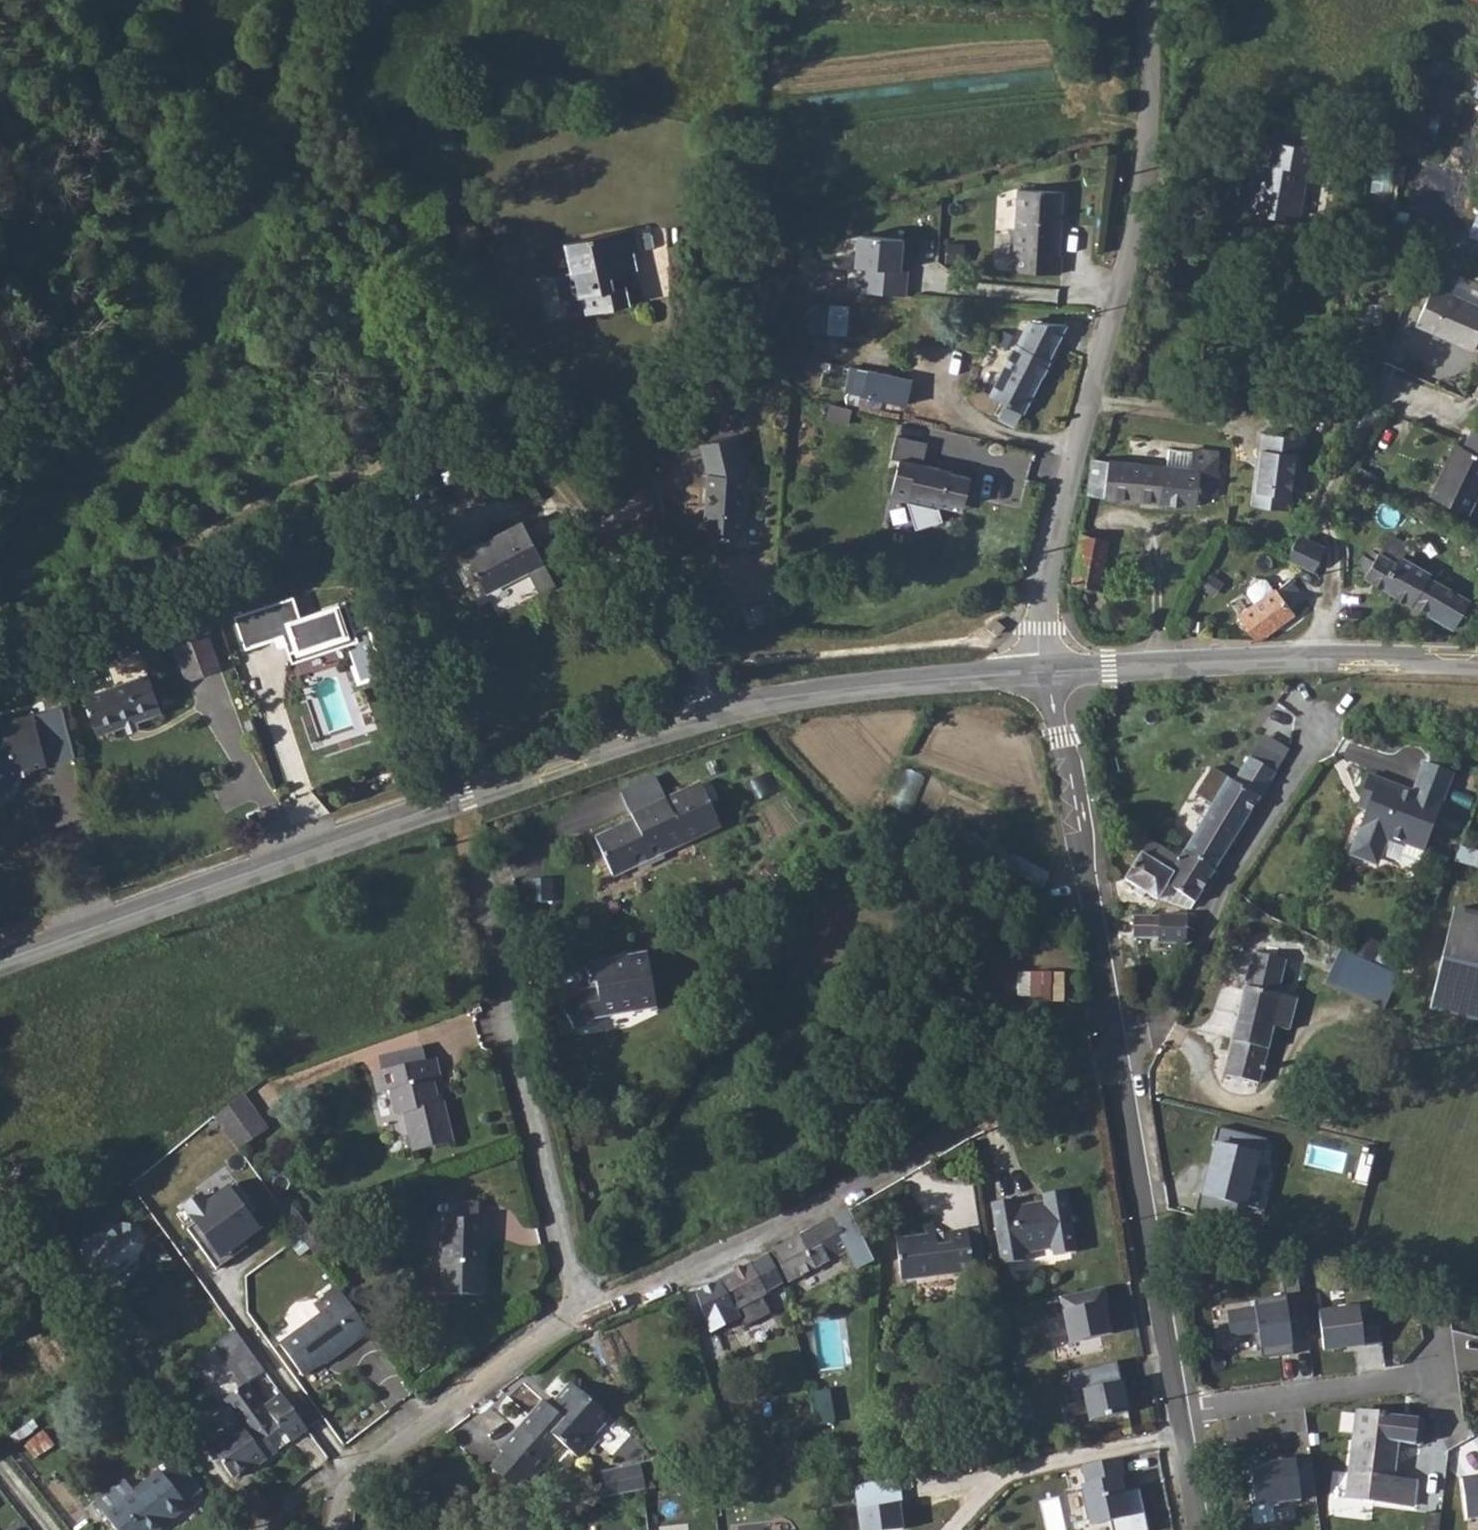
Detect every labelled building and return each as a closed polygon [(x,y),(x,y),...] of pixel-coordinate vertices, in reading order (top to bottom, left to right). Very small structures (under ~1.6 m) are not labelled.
[(1256,138),(1252,161),(1261,162),(1258,180),(1253,179),(1250,203),(1262,205),(1261,214),(1284,217),(1284,211),(1299,214),(1305,167),(1319,169),(1322,146),(1321,146),(1256,138)] [(1016,182),(1011,263),(1059,267),(1060,249),(1055,249),(1059,185),(1016,182)] [(857,234),(853,233),(850,264),(860,265),(858,290),(907,294),(910,270),(902,269),(905,238),(857,234)] [(575,278),(560,282),(567,308),(588,303),(593,323),(633,313),(628,292),(616,296),(613,282),(639,276),(629,235),(568,250),(575,278)] [(1411,330),(1470,354),(1477,335),(1477,311),(1427,290),(1411,330)] [(807,330),(849,334),(851,303),(810,300),(807,330)] [(1060,319),(1024,317),(1013,341),(1012,341),(987,394),(1003,401),(996,416),(1014,424),(1045,356),(1044,355),(1060,319)] [(875,375),(869,400),(909,410),(913,391),(892,385),(893,380),(875,375)] [(1454,509),(1466,516),(1477,493),(1477,434),(1475,433),(1465,450),(1462,448),(1446,477),(1443,475),(1431,496),(1454,509)] [(929,441),(898,434),(892,456),(901,458),(892,495),(910,500),(911,496),(944,504),(945,499),(965,504),(972,476),(950,471),(946,474),(941,467),(924,463),(929,441)] [(1262,440),(1254,514),(1291,518),(1296,480),(1304,480),(1307,445),(1262,440)] [(1187,449),(1185,468),(1209,471),(1211,451),(1187,449)] [(1158,465),(1093,459),(1089,494),(1193,505),(1194,491),(1211,493),(1213,471),(1209,471),(1185,468),(1158,465)] [(747,474),(711,472),(707,528),(744,530),(747,474)] [(1320,547),(1293,533),(1291,538),(1317,552),(1320,547)] [(448,557),(463,599),(525,576),(510,535),(448,557)] [(1079,535),(1072,583),(1096,587),(1105,539),(1079,535)] [(1291,538),(1281,557),(1308,570),(1317,552),(1291,538)] [(1346,564),(1354,569),(1359,559),(1365,563),(1373,552),(1361,545),(1356,553),(1352,551),(1346,564)] [(1359,559),(1354,569),(1359,572),(1358,574),(1409,601),(1411,598),(1427,572),(1429,568),(1401,552),(1398,557),(1376,547),(1373,552),(1365,563),(1359,559)] [(1427,572),(1411,598),(1451,620),(1466,593),(1427,572)] [(1249,607),(1233,619),(1251,639),(1289,612),(1286,608),(1300,598),(1282,579),(1266,592),(1262,584),(1258,581),(1252,581),(1240,590),(1239,596),(1249,607)] [(301,593),(243,610),(254,644),(292,634),(300,658),(352,644),(362,675),(388,667),(374,619),(358,623),(352,601),(308,614),(301,593)] [(997,620),(990,628),(996,634),(1003,625),(997,620)] [(206,627),(174,635),(184,678),(216,670),(206,627)] [(152,683),(87,697),(94,730),(159,715),(152,683)] [(0,722),(0,794),(18,791),(24,781),(22,771),(47,764),(33,715),(0,722)] [(1273,774),(1249,757),(1233,781),(1209,768),(1193,795),(1211,806),(1183,854),(1212,872),(1251,809),(1273,774)] [(1366,811),(1353,847),(1357,858),(1369,862),(1380,857),(1387,841),(1404,847),(1405,845),(1423,852),(1453,774),(1424,763),(1413,791),(1369,775),(1360,798),(1369,801),(1366,811)] [(896,806),(913,810),(923,773),(905,769),(896,806)] [(633,823),(595,842),(613,879),(720,828),(707,801),(701,804),(694,789),(665,803),(653,779),(620,795),(633,823)] [(1170,853),(1151,839),(1125,878),(1158,897),(1179,905),(1182,899),(1191,904),(1199,891),(1212,872),(1183,854),(1179,860),(1170,853)] [(963,843),(956,859),(1035,890),(1042,873),(963,843)] [(1428,1005),(1477,1018),(1477,910),(1455,904),(1441,957),(1428,1005)] [(1185,913),(1130,915),(1133,938),(1157,936),(1158,942),(1185,941),(1185,913)] [(1340,949),(1326,980),(1384,1007),(1397,974),(1340,949)] [(1255,953),(1251,967),(1265,970),(1268,961),(1278,964),(1269,994),(1275,996),(1285,962),(1255,953)] [(580,998),(556,1015),(573,1039),(591,1024),(651,1013),(642,960),(586,970),(590,996),(580,998)] [(1251,967),(1231,1040),(1266,1049),(1272,1026),(1268,1025),(1275,996),(1269,994),(1278,964),(1268,961),(1265,970),(1251,967)] [(1020,970),(1019,998),(1065,1000),(1066,972),(1020,970)] [(1266,1049),(1231,1040),(1221,1074),(1257,1083),(1266,1049)] [(415,1071),(372,1081),(363,1084),(368,1104),(383,1100),(389,1126),(394,1126),(404,1166),(443,1156),(434,1117),(430,1117),(425,1092),(430,1091),(425,1069),(415,1071)] [(235,1111),(203,1135),(230,1170),(260,1147),(235,1111)] [(1219,1131),(1197,1214),(1241,1227),(1266,1139),(1219,1131)] [(262,1229),(232,1186),(210,1201),(203,1194),(185,1207),(222,1260),(262,1229)] [(1020,1196),(1000,1199),(1010,1262),(1030,1259),(1030,1251),(1062,1246),(1063,1252),(1083,1249),(1073,1187),(1053,1190),(1054,1197),(1022,1203),(1020,1196)] [(824,1223),(814,1228),(830,1259),(842,1253),(824,1223)] [(975,1269),(968,1225),(955,1228),(955,1233),(937,1236),(936,1231),(898,1239),(906,1282),(975,1269)] [(142,1279),(144,1229),(90,1227),(88,1277),(142,1279)] [(791,1242),(763,1259),(780,1285),(813,1265),(815,1269),(830,1259),(814,1228),(791,1242)] [(429,1279),(428,1309),(469,1310),(471,1234),(431,1233),(429,1279)] [(737,1274),(709,1290),(716,1322),(717,1321),(722,1331),(748,1317),(753,1325),(779,1310),(768,1292),(780,1285),(763,1259),(737,1274)] [(813,1265),(780,1285),(782,1288),(815,1269),(813,1265)] [(369,1326),(336,1284),(326,1293),(333,1302),(283,1342),(307,1372),(343,1343),(346,1344),(369,1326)] [(1072,1343),(1115,1333),(1105,1286),(1062,1296),(1072,1343)] [(1262,1348),(1294,1345),(1288,1297),(1257,1300),(1257,1306),(1226,1309),(1229,1339),(1260,1334),(1262,1348)] [(1360,1308),(1319,1313),(1323,1349),(1379,1341),(1376,1312),(1361,1315),(1360,1308)] [(1128,1362),(1081,1372),(1085,1390),(1094,1388),(1102,1421),(1139,1413),(1128,1362)] [(544,1402),(495,1447),(523,1476),(556,1447),(569,1460),(609,1415),(575,1382),(552,1410),(544,1402)] [(226,1431),(207,1446),(232,1479),(248,1467),(251,1469),(275,1452),(267,1441),(281,1430),(289,1441),(309,1428),(283,1393),(264,1408),(248,1384),(227,1398),(241,1426),(230,1435),(226,1431)] [(1418,1416),(1351,1409),(1343,1496),(1410,1503),(1413,1479),(1391,1477),(1395,1442),(1416,1443),(1418,1416)] [(820,1428),(803,1431),(808,1460),(825,1457),(820,1428)] [(1250,1464),(1256,1505),(1303,1501),(1297,1458),(1250,1464)] [(607,1496),(647,1488),(642,1462),(602,1470),(607,1496)] [(1124,1463),(1085,1470),(1089,1488),(1084,1489),(1091,1529),(1130,1522),(1123,1483),(1127,1482),(1124,1463)] [(97,1516),(108,1529),(155,1529),(180,1512),(180,1509),(192,1499),(169,1467),(156,1476),(153,1475),(124,1497),(97,1516)] [(1469,1520),(1477,1519),(1477,1476),(1463,1478),(1469,1520)] [(859,1529),(903,1529),(898,1480),(855,1484),(859,1529)]
